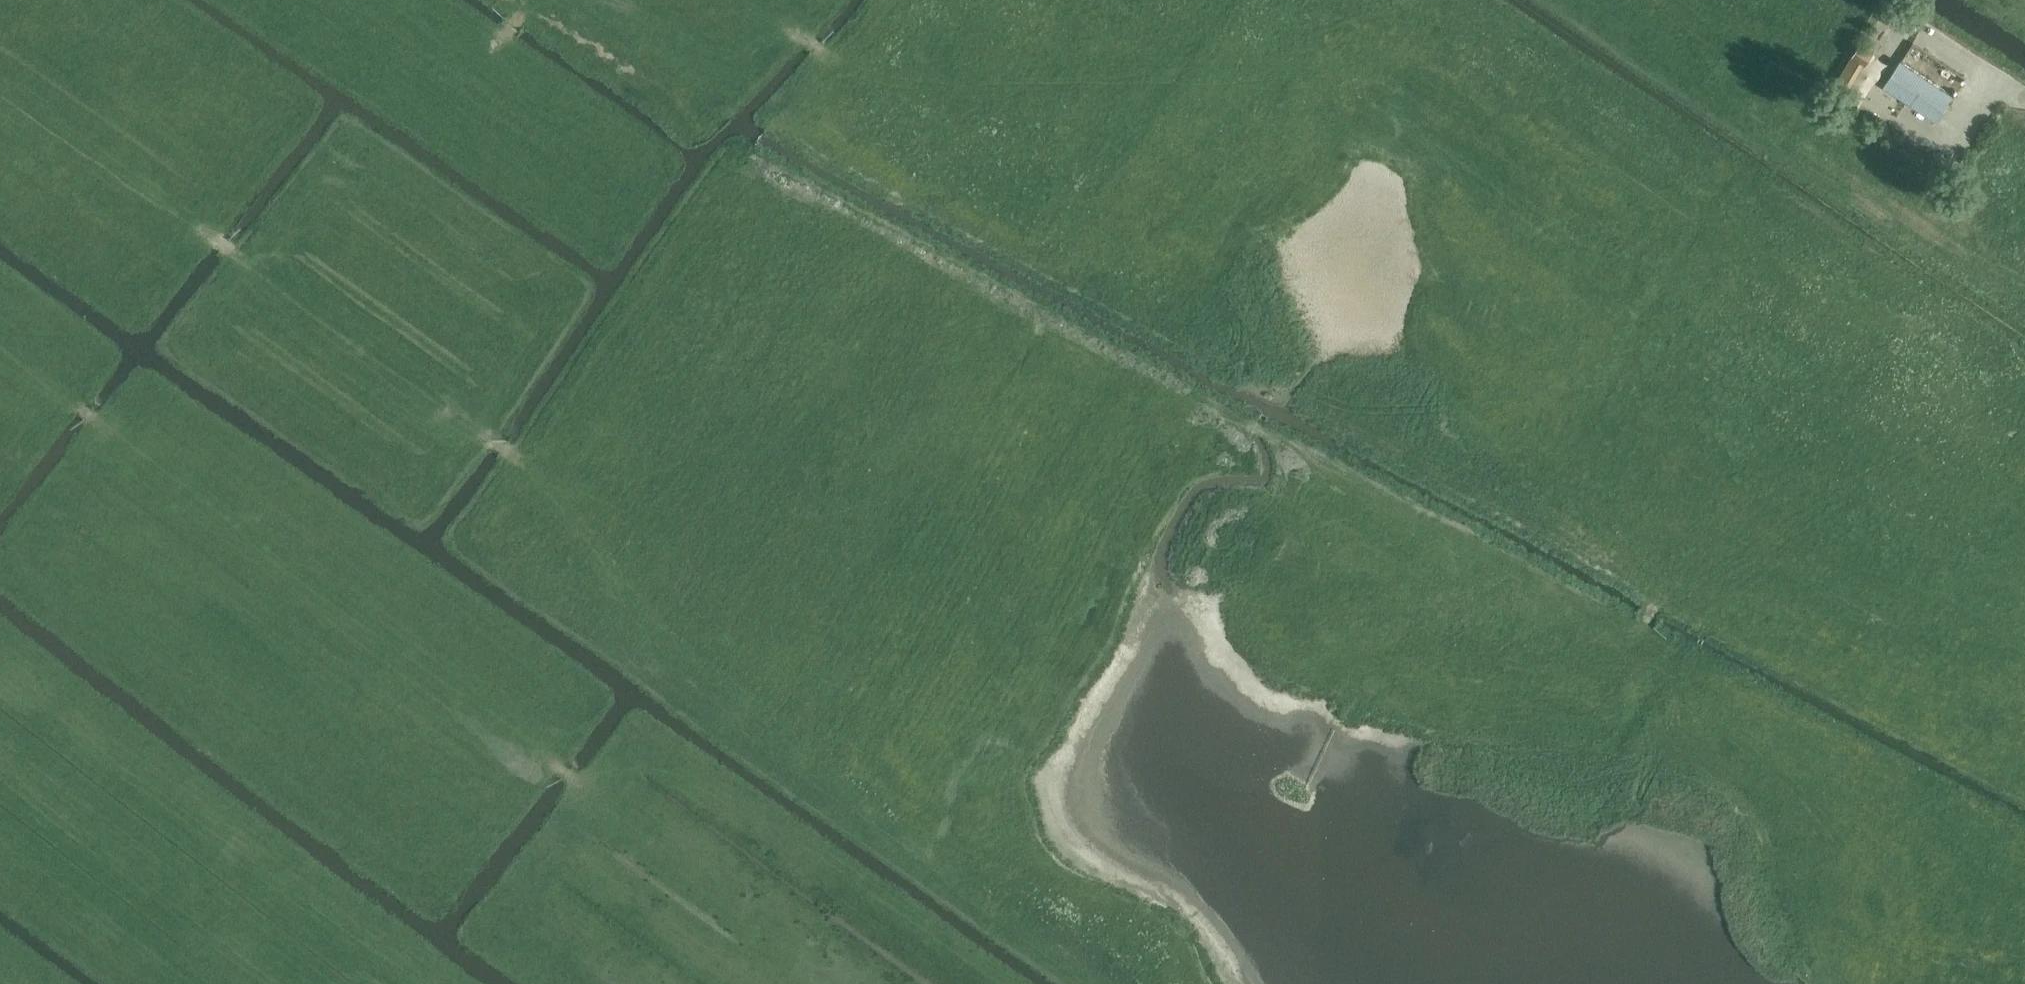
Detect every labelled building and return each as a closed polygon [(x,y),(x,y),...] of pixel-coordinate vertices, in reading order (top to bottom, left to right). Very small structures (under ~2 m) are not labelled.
[(1861,41),(1844,68),(1858,77),(1876,50),(1861,41)] [(1955,96),(1902,61),(1901,60),(1885,85),(1937,120),(1955,96)]
